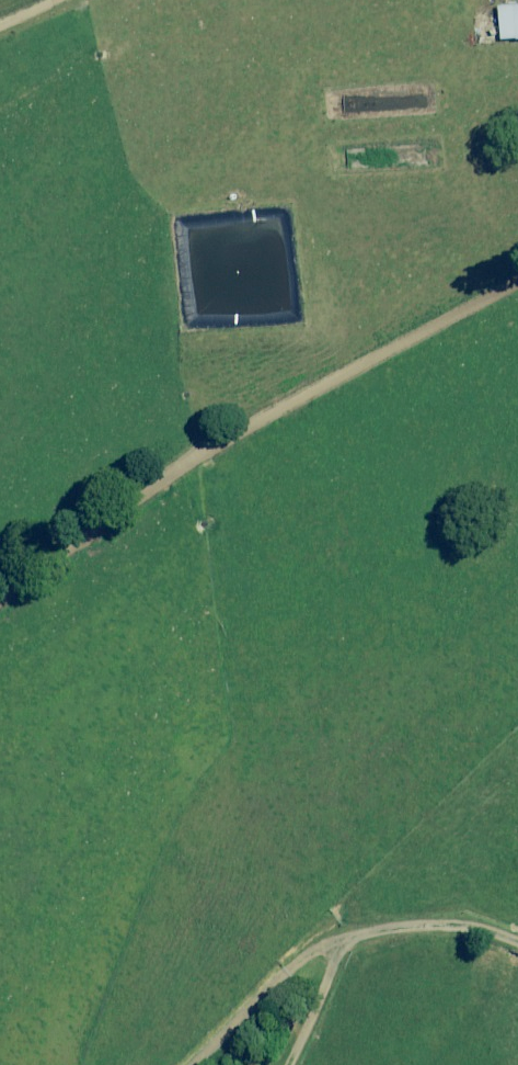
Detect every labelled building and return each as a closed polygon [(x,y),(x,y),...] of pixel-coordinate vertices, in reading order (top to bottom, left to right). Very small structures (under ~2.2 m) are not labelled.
[(504,41),(517,39),(517,5),(501,7),(504,41)]
